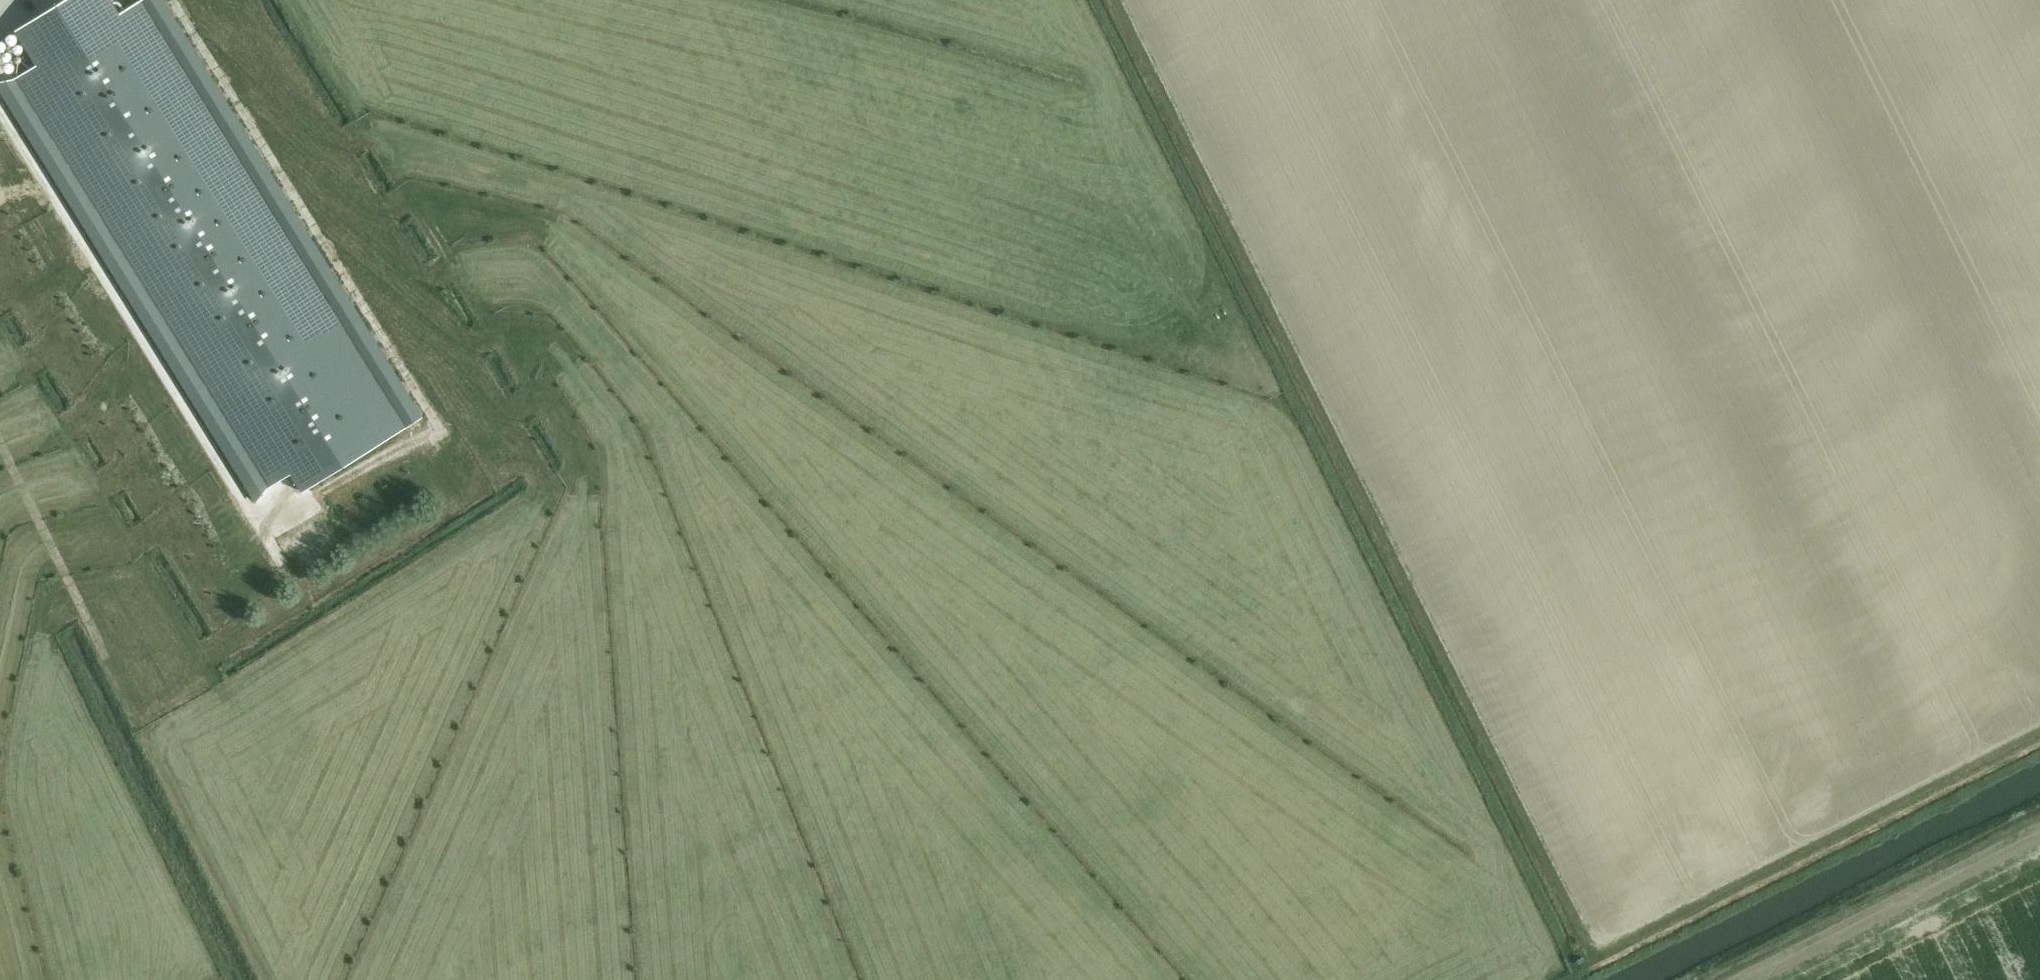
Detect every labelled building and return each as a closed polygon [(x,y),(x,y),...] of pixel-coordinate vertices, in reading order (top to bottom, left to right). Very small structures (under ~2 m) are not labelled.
[(384,440),(373,422),(394,409),(139,0),(119,13),(111,0),(63,0),(15,30),(36,64),(16,77),(270,486),(291,473),(302,491),(384,440)] [(0,1),(0,33),(9,38),(21,11),(0,1)]
